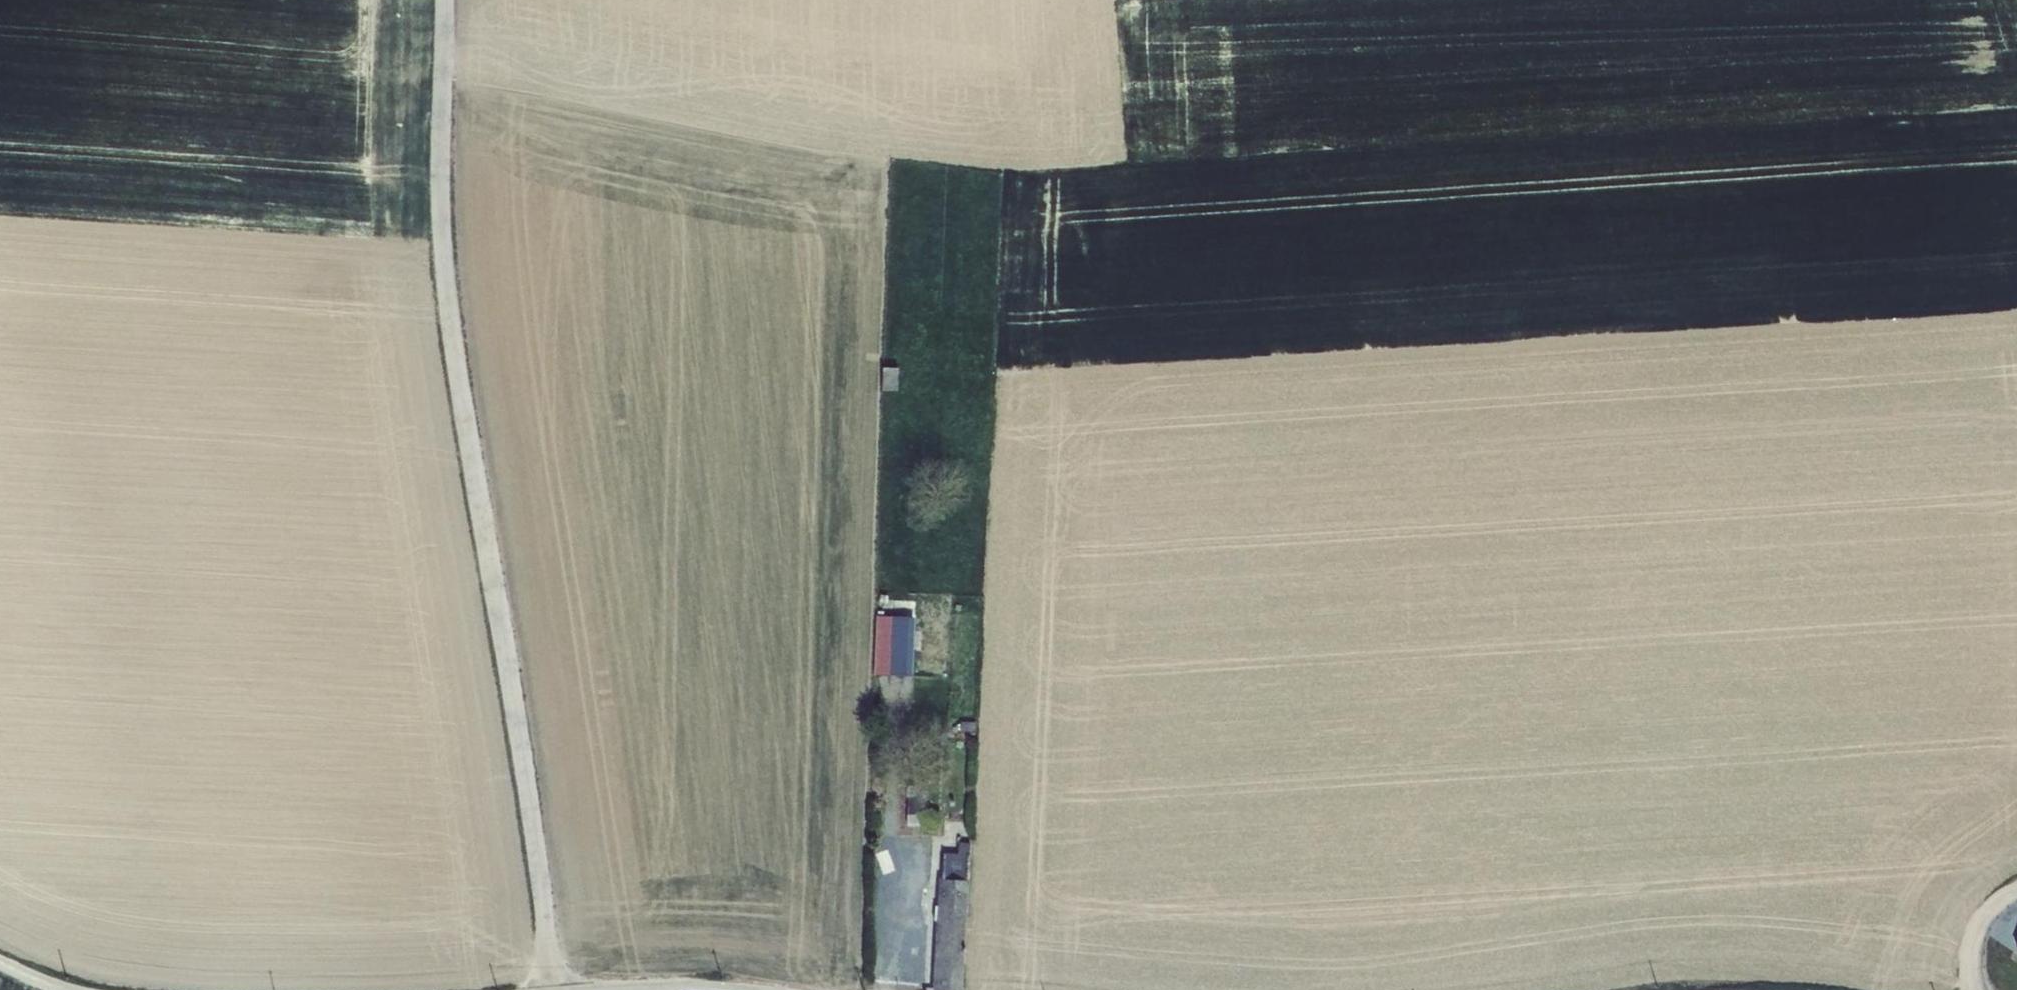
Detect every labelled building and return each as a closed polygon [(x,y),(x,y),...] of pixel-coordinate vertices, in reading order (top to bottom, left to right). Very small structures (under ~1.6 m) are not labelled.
[(874,674),(913,676),(915,616),(876,614),(874,674)] [(960,723),(960,733),(975,733),(975,723),(960,723)] [(933,989),(961,989),(967,882),(970,843),(958,843),(957,855),(943,854),(941,880),(939,879),(933,989)] [(887,850),(875,855),(883,876),(896,871),(887,850)]
